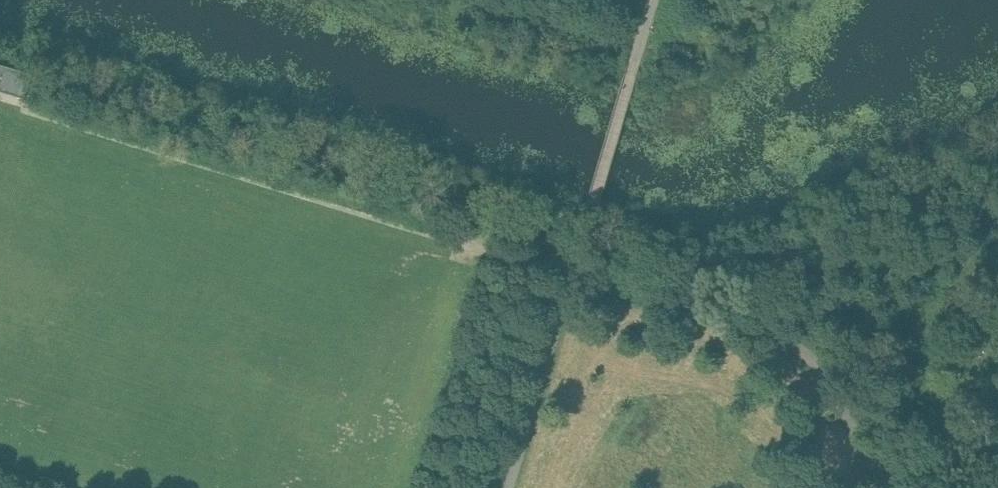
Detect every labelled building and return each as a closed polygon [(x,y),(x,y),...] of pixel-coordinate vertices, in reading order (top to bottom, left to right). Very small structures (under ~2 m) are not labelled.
[(32,75),(0,65),(0,92),(24,99),(27,90),(32,75)]
